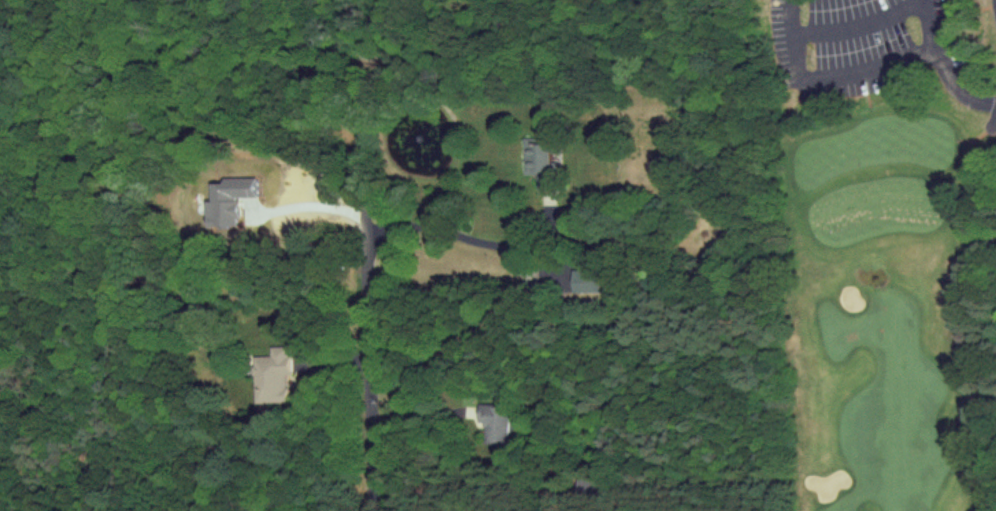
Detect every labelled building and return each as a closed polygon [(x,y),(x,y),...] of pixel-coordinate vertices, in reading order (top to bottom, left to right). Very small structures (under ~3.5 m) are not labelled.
[(526,175),(540,175),(539,188),(548,189),(548,174),(555,174),(556,144),(546,144),(547,138),(527,138),(526,175)] [(213,183),(213,201),(206,201),(206,227),(238,227),(238,198),(257,198),(257,178),(224,178),(224,183),(213,183)] [(573,292),(602,293),(602,271),(574,270),(573,292)] [(258,403),(292,402),(291,346),(273,347),(273,356),(257,357),(258,403)] [(488,444),(512,444),(512,406),(482,405),(482,422),(489,422),(488,444)]
